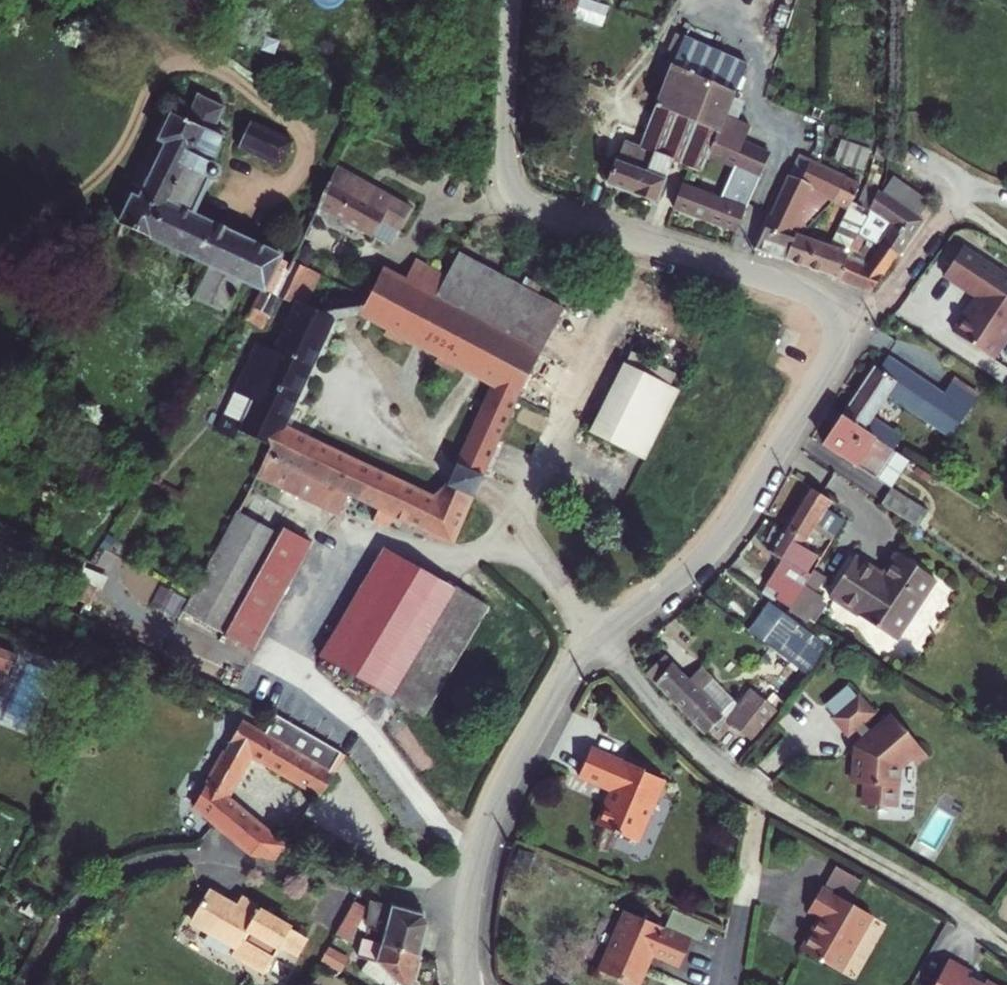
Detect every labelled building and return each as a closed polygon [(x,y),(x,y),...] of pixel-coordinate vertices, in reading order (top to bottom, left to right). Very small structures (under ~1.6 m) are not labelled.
[(677,34),(665,63),(730,88),(734,89),(744,60),(677,34)] [(665,63),(633,143),(668,158),(685,165),(696,169),(704,151),(714,127),(739,139),(747,120),(721,111),(730,88),(665,63)] [(240,279),(262,287),(264,283),(278,288),(286,270),(273,264),(281,247),(272,242),(269,249),(187,210),(204,175),(207,174),(209,174),(210,172),(210,168),(209,164),(207,162),(222,128),(213,123),(222,105),(195,91),(183,114),(169,107),(156,135),(163,139),(136,194),(129,191),(116,219),(206,261),(191,295),(225,312),(240,279)] [(278,153),(286,137),(248,118),(236,142),(270,159),(275,151),(278,153)] [(714,127),(704,151),(729,162),(714,196),(740,207),(767,151),(739,139),(714,127)] [(652,197),(668,158),(633,143),(618,138),(607,166),(603,176),(646,194),(652,197)] [(786,173),(751,246),(786,258),(794,233),(789,231),(805,196),(814,199),(819,190),(832,197),(842,174),(824,166),(807,158),(798,177),(786,173)] [(411,201),(336,161),(315,204),(388,242),(411,201)] [(857,181),(842,174),(832,197),(846,204),(857,181)] [(678,181),(668,203),(732,228),(740,207),(714,196),(678,181)] [(794,233),(786,258),(838,275),(854,229),(857,222),(859,216),(863,205),(875,188),(864,182),(852,202),(836,243),(801,230),(796,229),(794,233)] [(875,188),(863,205),(890,224),(877,241),(895,251),(917,218),(875,188)] [(857,222),(854,229),(860,233),(865,219),(859,216),(857,222)] [(860,233),(854,229),(838,275),(870,289),(895,251),(877,241),(861,262),(852,258),(860,233)] [(957,250),(941,274),(978,299),(968,314),(967,314),(966,313),(965,313),(964,314),(963,314),(962,315),(951,331),(991,357),(1006,333),(1006,317),(1003,314),(1006,307),(1006,283),(957,250)] [(412,268),(405,281),(433,296),(455,258),(448,255),(435,280),(412,268)] [(190,404),(268,442),(253,472),(278,484),(322,505),(332,484),(451,540),(486,465),(510,413),(518,395),(539,353),(540,344),(540,329),(532,302),(455,258),(433,296),(405,281),(379,267),(365,294),(310,306),(305,303),(296,300),(272,346),(256,339),(232,387),(248,395),(237,416),(195,395),(190,404)] [(275,294),(296,300),(305,303),(319,273),(290,259),(286,270),(278,288),(275,294)] [(261,323),(275,294),(278,288),(264,283),(262,287),(245,315),(261,323)] [(558,316),(532,302),(534,307),(540,329),(540,344),(539,353),(558,316)] [(626,347),(586,430),(646,459),(681,387),(670,382),(675,370),(626,347)] [(557,361),(539,353),(518,395),(531,401),(537,403),(557,361)] [(874,368),(872,366),(841,415),(892,449),(895,451),(903,437),(900,435),(870,415),(883,393),(914,413),(948,436),(975,393),(949,377),(941,389),(884,355),(880,361),(874,368)] [(510,413),(523,419),(531,401),(518,395),(510,413)] [(283,411),(277,422),(285,427),(292,415),(283,411)] [(823,443),(875,476),(892,449),(841,415),(823,443)] [(875,476),(891,487),(909,459),(895,451),(892,449),(875,476)] [(811,485),(785,525),(806,538),(808,535),(816,523),(834,536),(845,518),(828,507),(833,498),(811,485)] [(881,502),(906,517),(916,502),(891,487),(881,502)] [(243,496),(177,626),(219,647),(284,517),(243,496)] [(43,539),(0,522),(0,536),(37,551),(43,539)] [(785,588),(796,595),(803,585),(810,573),(802,569),(811,553),(801,546),(806,538),(785,525),(770,548),(798,567),(785,588)] [(88,537),(79,554),(83,556),(91,558),(101,543),(88,537)] [(322,654),(417,710),(480,597),(382,544),(322,654)] [(827,594),(897,639),(936,578),(897,552),(882,572),(854,555),(827,594)] [(106,564),(91,558),(83,556),(71,579),(77,582),(71,594),(81,599),(85,600),(90,588),(94,589),(106,564)] [(796,595),(786,610),(801,620),(817,594),(803,585),(796,595)] [(751,634),(780,656),(800,626),(771,607),(751,634)] [(780,656),(810,679),(831,647),(800,626),(780,656)] [(739,727),(760,747),(764,740),(780,717),(783,715),(755,690),(726,720),(722,716),(725,713),(722,710),(727,705),(722,699),(717,703),(701,688),(714,675),(703,663),(690,675),(674,659),(656,676),(704,728),(705,726),(709,730),(711,729),(724,743),(739,727)] [(828,708),(837,720),(860,699),(850,688),(828,708)] [(837,720),(852,737),(858,732),(868,743),(861,750),(859,786),(871,787),(870,807),(900,809),(902,769),(925,749),(897,717),(876,736),(866,725),(876,716),(861,699),(860,699),(837,720)] [(195,802),(250,852),(280,858),(287,847),(228,798),(252,757),(318,795),(332,773),(241,722),(219,760),(195,802)] [(604,759),(572,745),(559,774),(595,789),(590,802),(587,801),(578,822),(622,841),(646,777),(624,768),(625,766),(604,758),(604,759)] [(820,862),(808,883),(831,896),(843,874),(820,862)] [(803,913),(785,945),(826,967),(857,910),(831,896),(808,883),(805,882),(792,907),(803,913)] [(282,942),(295,950),(305,932),(244,896),(239,904),(207,886),(191,914),(237,940),(234,948),(266,967),(282,942)] [(366,899),(363,938),(419,954),(424,935),(425,929),(420,912),(366,899)] [(335,933),(345,939),(362,910),(352,904),(335,933)] [(656,907),(649,925),(675,936),(686,940),(693,922),(656,907)] [(664,964),(675,936),(649,925),(609,909),(584,969),(622,984),(635,953),(664,964)] [(378,975),(381,967),(362,949),(363,938),(357,942),(355,962),(366,962),(363,971),(378,975)] [(399,984),(410,984),(419,954),(363,938),(362,949),(381,967),(399,984)] [(323,958),(344,970),(352,954),(331,943),(323,958)] [(917,984),(993,984),(972,974),(973,972),(960,965),(960,964),(936,950),(917,984)]
